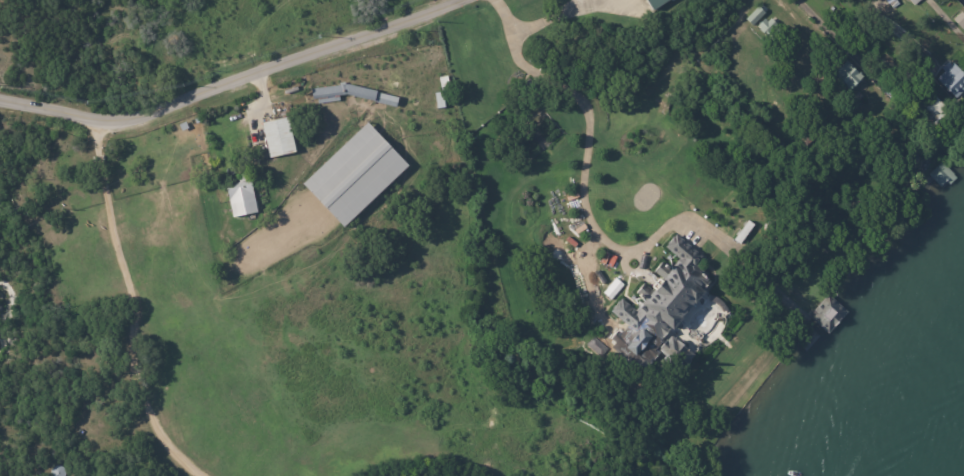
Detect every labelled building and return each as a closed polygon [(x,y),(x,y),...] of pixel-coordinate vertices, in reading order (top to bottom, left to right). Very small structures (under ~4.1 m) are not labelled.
[(652,14),(643,0),(673,0),(652,14)] [(888,6),(884,0),(895,0),(898,5),(893,9),(889,4),(888,6)] [(765,15),(751,27),(745,20),(758,7),(765,15)] [(772,21),(783,32),(771,44),(759,31),(760,29),(757,26),(764,20),(767,23),(771,20),(772,21)] [(860,77),(863,80),(849,93),(844,87),(843,88),(839,83),(839,82),(834,76),(848,63),(860,77)] [(953,64),(963,76),(963,92),(956,100),(937,80),(945,72),(942,69),(948,63),(951,66),(953,64)] [(446,77),(449,92),(442,94),(443,109),(435,111),(433,95),(440,93),(437,79),(446,77)] [(883,82),(899,98),(894,104),(876,86),(882,81),(883,82)] [(312,98),(311,89),(345,84),(375,91),(398,98),(396,106),(373,101),(344,94),(339,95),(340,100),(318,103),(318,98),(312,99),(312,98)] [(923,85),(951,113),(932,131),(904,103),(923,85)] [(264,144),(260,125),(285,119),(293,154),(268,160),(264,144)] [(365,125),(405,169),(341,230),(301,186),(365,125)] [(928,175),(943,189),(955,176),(940,162),(928,175)] [(251,183),(256,214),(232,219),(224,179),(249,174),(251,183)] [(678,236),(701,256),(694,264),(703,271),(701,273),(707,279),(706,279),(709,282),(702,290),(699,288),(699,289),(701,292),(691,303),(690,302),(677,317),(679,318),(657,343),(651,338),(649,340),(638,331),(635,334),(610,311),(612,309),(611,308),(617,301),(618,302),(621,299),(633,310),(639,304),(638,304),(642,299),(633,292),(641,283),(649,290),(659,278),(651,271),(659,261),(668,268),(671,265),(672,266),(678,259),(664,247),(666,245),(665,244),(672,236),(674,237),(676,234),(678,236)] [(608,350),(600,358),(585,345),(593,336),(608,350)] [(678,342),(693,355),(680,370),(674,364),(670,368),(661,360),(665,356),(657,350),(665,340),(666,341),(671,336),(678,342)]
